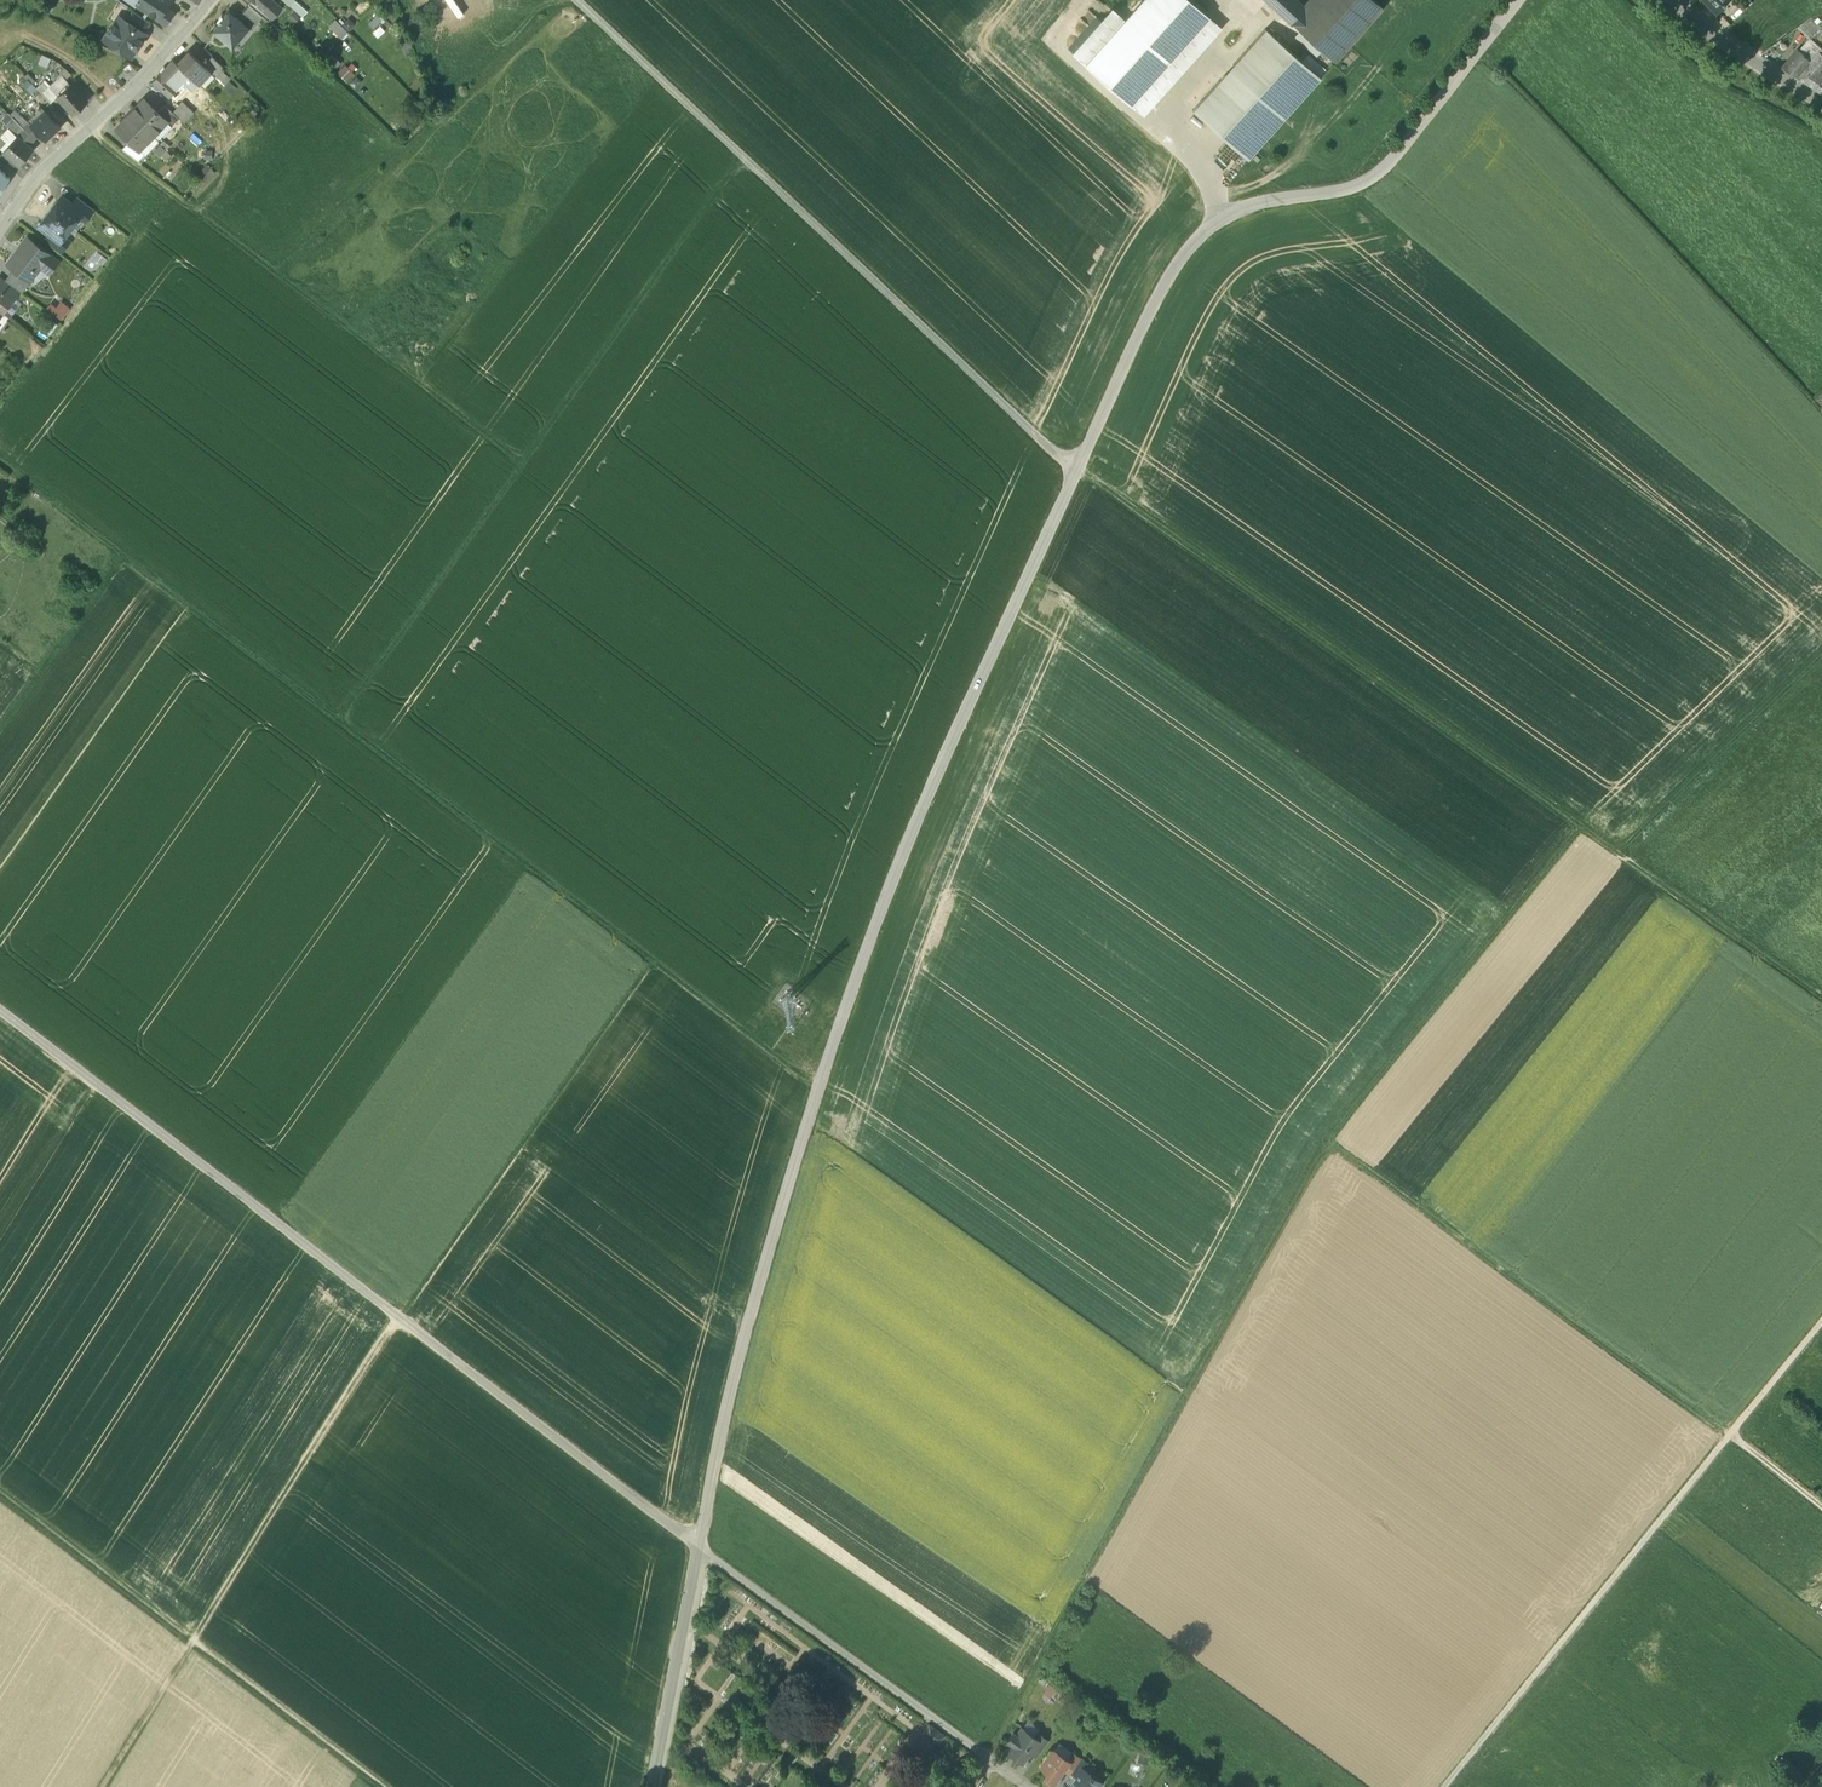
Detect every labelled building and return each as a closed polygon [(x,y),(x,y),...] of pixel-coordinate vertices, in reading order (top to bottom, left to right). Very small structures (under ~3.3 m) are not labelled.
[(139,1),(143,4),(151,10),(149,13),(166,23),(173,12),(165,8),(170,0),(140,0),(139,1)] [(270,0),(264,0),(259,5),(273,17),(280,9),(270,0)] [(304,19),(310,12),(297,0),(283,0),(304,19)] [(1085,64),(1131,105),(1209,16),(1190,0),(1142,0),(1125,19),(1085,64)] [(1290,21),(1302,7),(1294,0),(1267,0),(1290,21)] [(1290,21),(1307,36),(1335,62),(1382,8),(1374,0),(1309,0),(1302,7),(1290,21)] [(1719,11),(1727,3),(1728,3),(1726,1),(1726,0),(1708,0),(1719,11)] [(273,17),(259,5),(254,1),(250,6),(265,19),(270,22),(274,18),(273,17)] [(265,19),(251,7),(240,19),(252,30),(254,32),(265,19)] [(1113,8),(1073,53),(1085,64),(1125,19),(1113,8)] [(151,23),(133,11),(126,20),(145,32),(151,23)] [(232,12),(214,31),(227,43),(231,38),(238,45),(252,30),(240,19),(232,12)] [(1209,16),(1131,105),(1143,116),(1221,27),(1209,16)] [(1821,27),(1811,16),(1798,26),(1808,36),(1811,33),(1813,36),(1821,27)] [(336,18),(328,26),(341,39),(349,30),(336,18)] [(345,26),(352,30),(356,23),(349,19),(345,26)] [(123,25),(116,21),(104,39),(118,48),(119,46),(132,55),(146,33),(145,32),(126,20),(123,25)] [(1266,28),(1192,111),(1248,160),(1321,77),(1266,28)] [(1810,37),(1799,49),(1811,60),(1820,51),(1821,48),(1810,37)] [(635,78),(641,72),(616,48),(610,55),(635,78)] [(1811,60),(1799,49),(1783,68),(1797,76),(1798,75),(1811,61),(1810,61),(1811,60)] [(190,51),(178,64),(183,69),(200,85),(212,72),(205,65),(190,51)] [(1810,61),(1811,61),(1812,62),(1806,68),(1815,74),(1820,69),(1821,67),(1821,52),(1820,51),(1811,60),(1810,61)] [(213,57),(205,65),(212,72),(218,77),(225,69),(213,57)] [(175,61),(154,81),(170,97),(179,89),(171,81),(176,76),(183,69),(178,64),(175,61)] [(123,69),(128,74),(134,68),(130,63),(123,69)] [(347,81),(356,75),(348,63),(339,70),(347,81)] [(58,108),(63,103),(57,96),(70,83),(72,85),(79,78),(69,68),(43,92),(58,108)] [(1806,68),(1799,77),(1807,82),(1815,74),(1806,68)] [(183,69),(176,76),(193,92),(197,88),(202,92),(205,89),(200,85),(183,69)] [(1807,82),(1816,87),(1821,79),(1821,72),(1820,69),(1815,74),(1807,82)] [(35,94),(40,86),(28,77),(22,85),(35,94)] [(70,83),(57,96),(63,103),(74,114),(87,101),(72,85),(70,83)] [(159,113),(146,100),(132,115),(155,136),(167,123),(169,122),(159,113)] [(34,115),(25,106),(25,105),(24,105),(21,102),(10,113),(22,126),(28,121),(31,124),(37,118),(34,115)] [(195,114),(183,102),(174,112),(187,123),(195,114)] [(181,120),(166,106),(159,113),(169,122),(167,123),(173,128),(181,120)] [(42,107),(34,115),(37,118),(31,124),(31,125),(39,134),(45,140),(60,125),(46,110),(45,111),(42,107)] [(3,116),(20,132),(24,128),(22,126),(10,113),(8,111),(3,116)] [(155,136),(132,115),(118,130),(131,143),(141,151),(142,151),(155,136)] [(39,134),(31,125),(31,124),(28,121),(22,126),(24,128),(34,139),(39,134)] [(34,139),(24,128),(20,132),(16,136),(28,146),(34,139)] [(16,136),(3,151),(20,165),(32,151),(28,146),(16,136)] [(131,143),(124,150),(140,163),(147,155),(142,151),(141,151),(131,143)] [(154,150),(167,161),(172,155),(160,144),(154,150)] [(204,177),(208,182),(218,171),(214,167),(204,177)] [(10,178),(0,169),(0,193),(10,178)] [(191,192),(196,197),(206,186),(201,181),(191,192)] [(72,203),(62,195),(50,210),(71,226),(78,217),(82,212),(83,211),(72,203)] [(94,209),(77,196),(72,203),(83,211),(82,212),(88,217),(94,209)] [(71,226),(50,210),(39,226),(49,234),(59,242),(60,241),(65,234),(71,226)] [(82,212),(78,217),(84,222),(88,217),(82,212)] [(59,242),(49,234),(44,240),(60,253),(66,245),(60,241),(59,242)] [(71,239),(65,234),(60,241),(66,245),(71,239)] [(27,237),(18,249),(19,251),(8,265),(14,269),(27,280),(40,263),(50,271),(58,261),(27,237)] [(27,280),(14,269),(6,280),(18,290),(23,293),(31,283),(27,280)] [(2,277),(0,280),(0,288),(13,297),(18,290),(6,280),(2,277)] [(2,314),(14,299),(13,297),(0,288),(0,312),(2,314)] [(64,301),(53,314),(63,322),(74,309),(64,301)] [(944,1735),(929,1725),(923,1732),(938,1743),(944,1735)] [(1021,1727),(1016,1734),(1013,1732),(1007,1740),(1010,1742),(1006,1748),(1022,1760),(1029,1750),(1030,1748),(1027,1746),(1034,1737),(1034,1736),(1021,1727)] [(1048,1740),(1036,1732),(1034,1736),(1034,1737),(1027,1746),(1030,1748),(1029,1750),(1037,1756),(1048,1740)] [(1067,1758),(1054,1748),(1051,1748),(1039,1765),(1045,1772),(1043,1776),(1053,1783),(1063,1770),(1070,1760),(1067,1758)] [(1149,1752),(1140,1750),(1138,1759),(1147,1761),(1149,1752)] [(1081,1757),(1072,1751),(1067,1758),(1070,1760),(1063,1770),(1068,1774),(1081,1757)] [(1087,1762),(1081,1757),(1068,1774),(1065,1779),(1070,1784),(1082,1768),(1087,1762)] [(1068,1786),(1095,1786),(1099,1782),(1090,1775),(1082,1768),(1070,1784),(1068,1786)]
